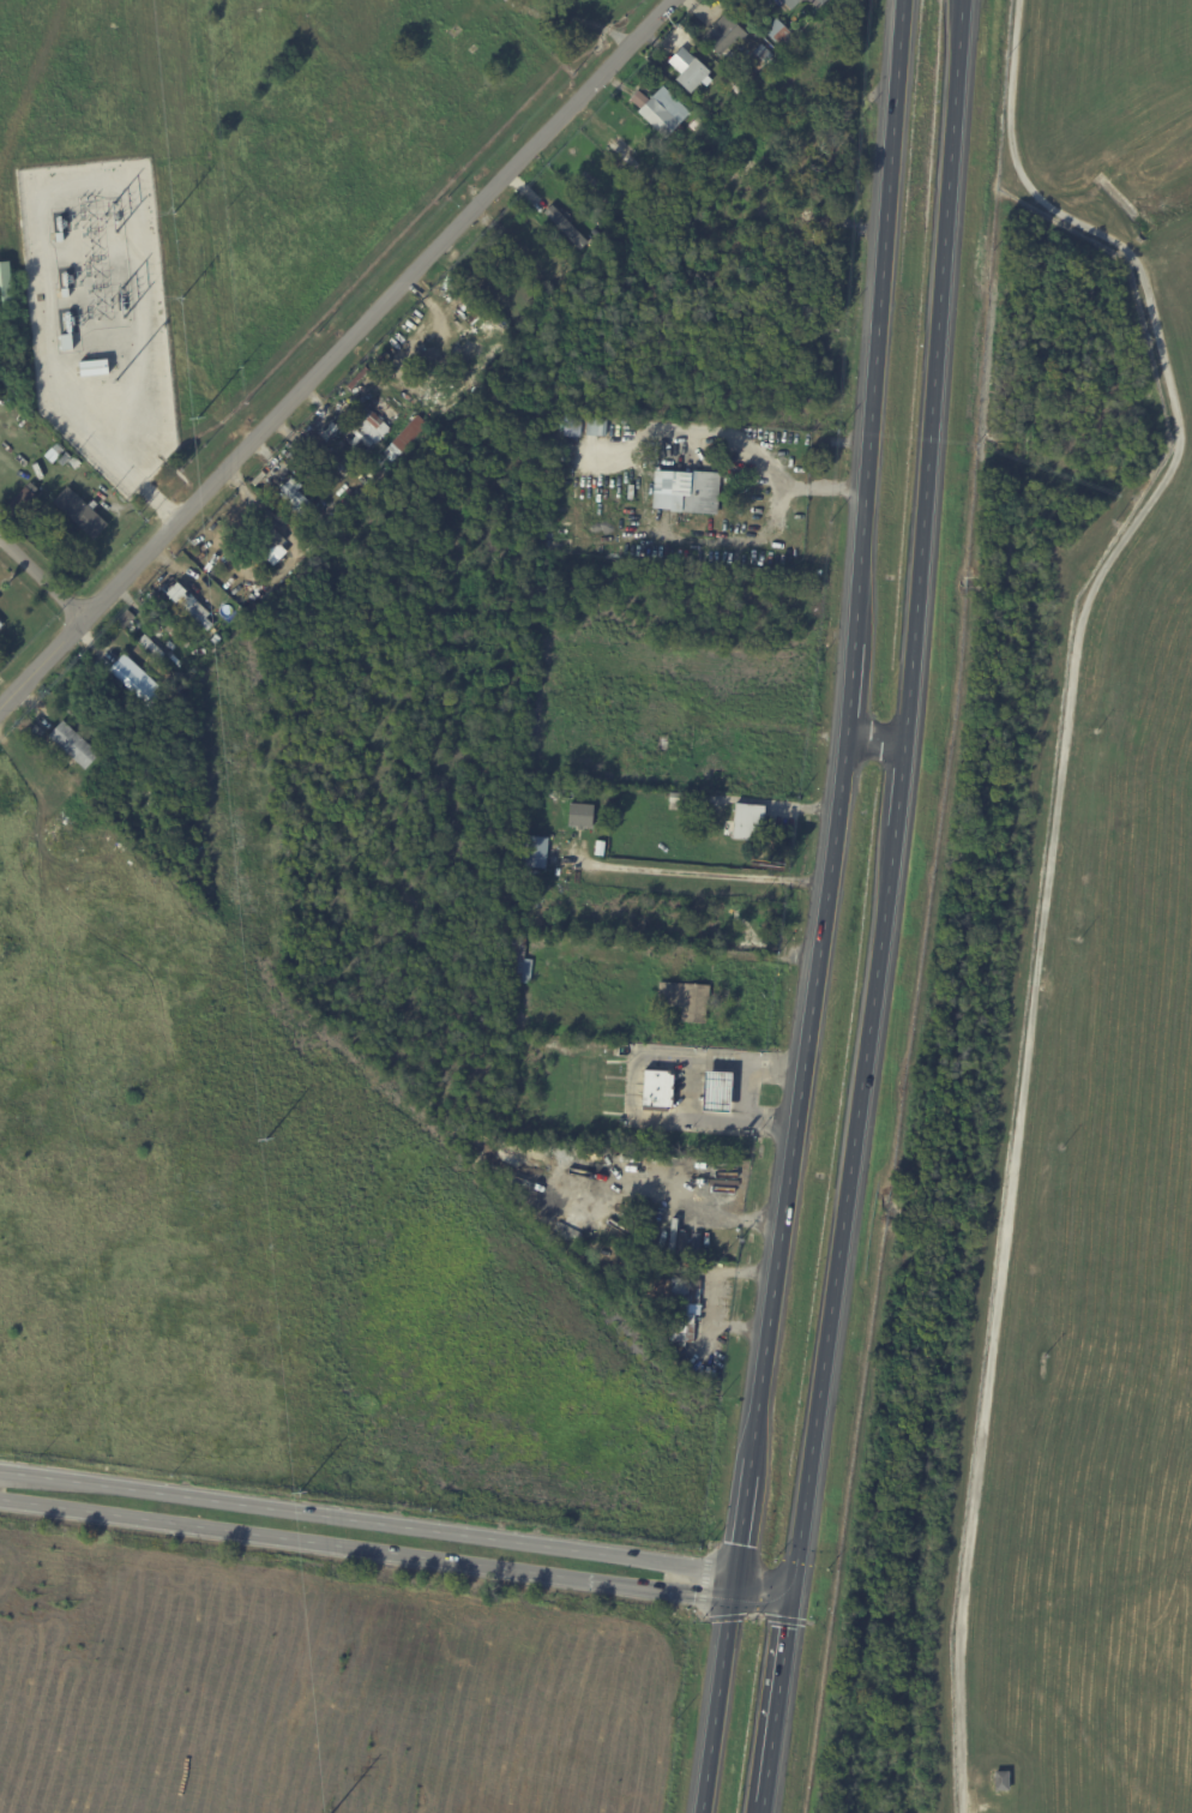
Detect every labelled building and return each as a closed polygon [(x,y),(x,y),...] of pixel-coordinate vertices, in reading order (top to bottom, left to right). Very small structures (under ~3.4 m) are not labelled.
[(789,8),(780,0),(797,0),(789,8)] [(741,38),(738,35),(720,54),(700,36),(724,11),(746,32),(741,38)] [(775,17),(793,35),(781,47),(763,29),(775,17)] [(773,54),(761,66),(748,53),(760,41),(773,54)] [(710,71),(706,74),(711,79),(705,85),(700,80),(690,92),(675,78),(680,72),(667,60),(681,46),(694,58),(696,56),(710,71)] [(749,84),(742,77),(751,68),(758,76),(749,84)] [(733,89),(739,83),(745,90),(740,95),(733,89)] [(681,119),(663,137),(636,110),(639,107),(628,97),(637,88),(648,98),(661,84),(688,110),(681,119)] [(688,124),(697,115),(708,126),(699,134),(688,124)] [(642,175),(603,138),(610,131),(650,167),(642,175)] [(588,241),(579,248),(542,211),(550,203),(588,241)] [(529,230),(535,224),(540,229),(534,235),(529,230)] [(13,302),(0,304),(0,260),(8,259),(13,302)] [(401,325),(419,306),(422,310),(405,329),(401,325)] [(80,374),(78,360),(107,358),(108,372),(80,374)] [(386,424),(380,430),(378,426),(372,432),(365,424),(369,419),(367,416),(374,409),(387,422),(386,424)] [(583,431),(583,437),(565,437),(566,414),(584,415),(583,431)] [(396,443),(421,415),(432,425),(405,454),(404,452),(398,458),(392,454),(399,446),(396,443)] [(357,437),(362,431),(374,442),(369,448),(357,437)] [(61,442),(68,449),(55,463),(47,455),(61,442)] [(381,446),(391,455),(386,461),(377,451),(381,446)] [(70,452),(74,457),(66,467),(61,462),(70,452)] [(76,457),(79,461),(79,460),(84,464),(78,470),(73,466),(74,466),(71,462),(76,457)] [(723,474),(721,515),(684,512),(685,496),(693,497),(694,479),(699,479),(699,472),(723,474)] [(318,508),(309,516),(305,511),(297,518),(287,508),(293,500),(279,488),(291,475),(301,484),(296,488),(318,508)] [(37,496),(42,500),(25,517),(11,504),(32,481),(42,491),(37,496)] [(86,502),(90,505),(95,500),(100,504),(95,509),(110,524),(96,540),(55,502),(70,486),(86,502)] [(312,530),(321,521),(331,529),(323,540),(312,530)] [(307,524),(312,529),(309,534),(303,529),(307,524)] [(290,541),(284,547),(290,553),(278,566),(272,560),(267,565),(251,548),(272,526),(290,541)] [(209,630),(195,617),(198,614),(187,604),(185,607),(180,602),(179,602),(170,593),(169,594),(163,588),(174,576),(197,600),(198,599),(212,613),(207,617),(215,624),(209,630)] [(248,595),(251,592),(257,596),(254,600),(248,595)] [(131,611),(138,618),(127,630),(119,622),(130,610),(131,611)] [(173,635),(168,631),(171,628),(193,647),(189,650),(173,635)] [(164,653),(157,661),(137,641),(144,634),(164,653)] [(158,697),(159,698),(152,706),(112,668),(119,660),(125,666),(131,659),(145,672),(138,679),(158,697)] [(46,733),(60,718),(97,752),(83,767),(46,733)] [(693,797),(693,803),(679,803),(679,802),(668,802),(668,792),(693,792),(693,797)] [(592,803),(591,827),(582,826),(580,829),(576,828),(576,824),(566,824),(567,802),(592,803)] [(760,840),(730,838),(733,802),(764,804),(760,840)] [(547,836),(544,866),(520,865),(523,834),(547,836)] [(595,839),(603,840),(602,854),(594,853),(595,839)] [(529,981),(507,979),(512,935),(526,936),(524,959),(531,960),(529,981)] [(708,984),(706,998),(705,998),(703,1022),(679,1020),(680,1004),(655,1003),(657,980),(708,984)] [(646,1069),(672,1070),(672,1075),(675,1076),(673,1103),(669,1103),(669,1107),(644,1106),(646,1069)] [(703,1069),(732,1070),(729,1111),(702,1110),(703,1069)] [(706,1256),(706,1261),(670,1260),(670,1250),(673,1251),(673,1243),(684,1243),(684,1232),(692,1232),(692,1251),(706,1251),(706,1256)] [(703,1280),(702,1305),(691,1304),(690,1322),(697,1323),(696,1343),(682,1341),(682,1343),(673,1343),(676,1303),(673,1303),(673,1301),(650,1299),(651,1279),(674,1280),(674,1277),(693,1279),(693,1280),(703,1280)] [(1007,1769),(1007,1789),(993,1789),(993,1770),(1007,1769)]
